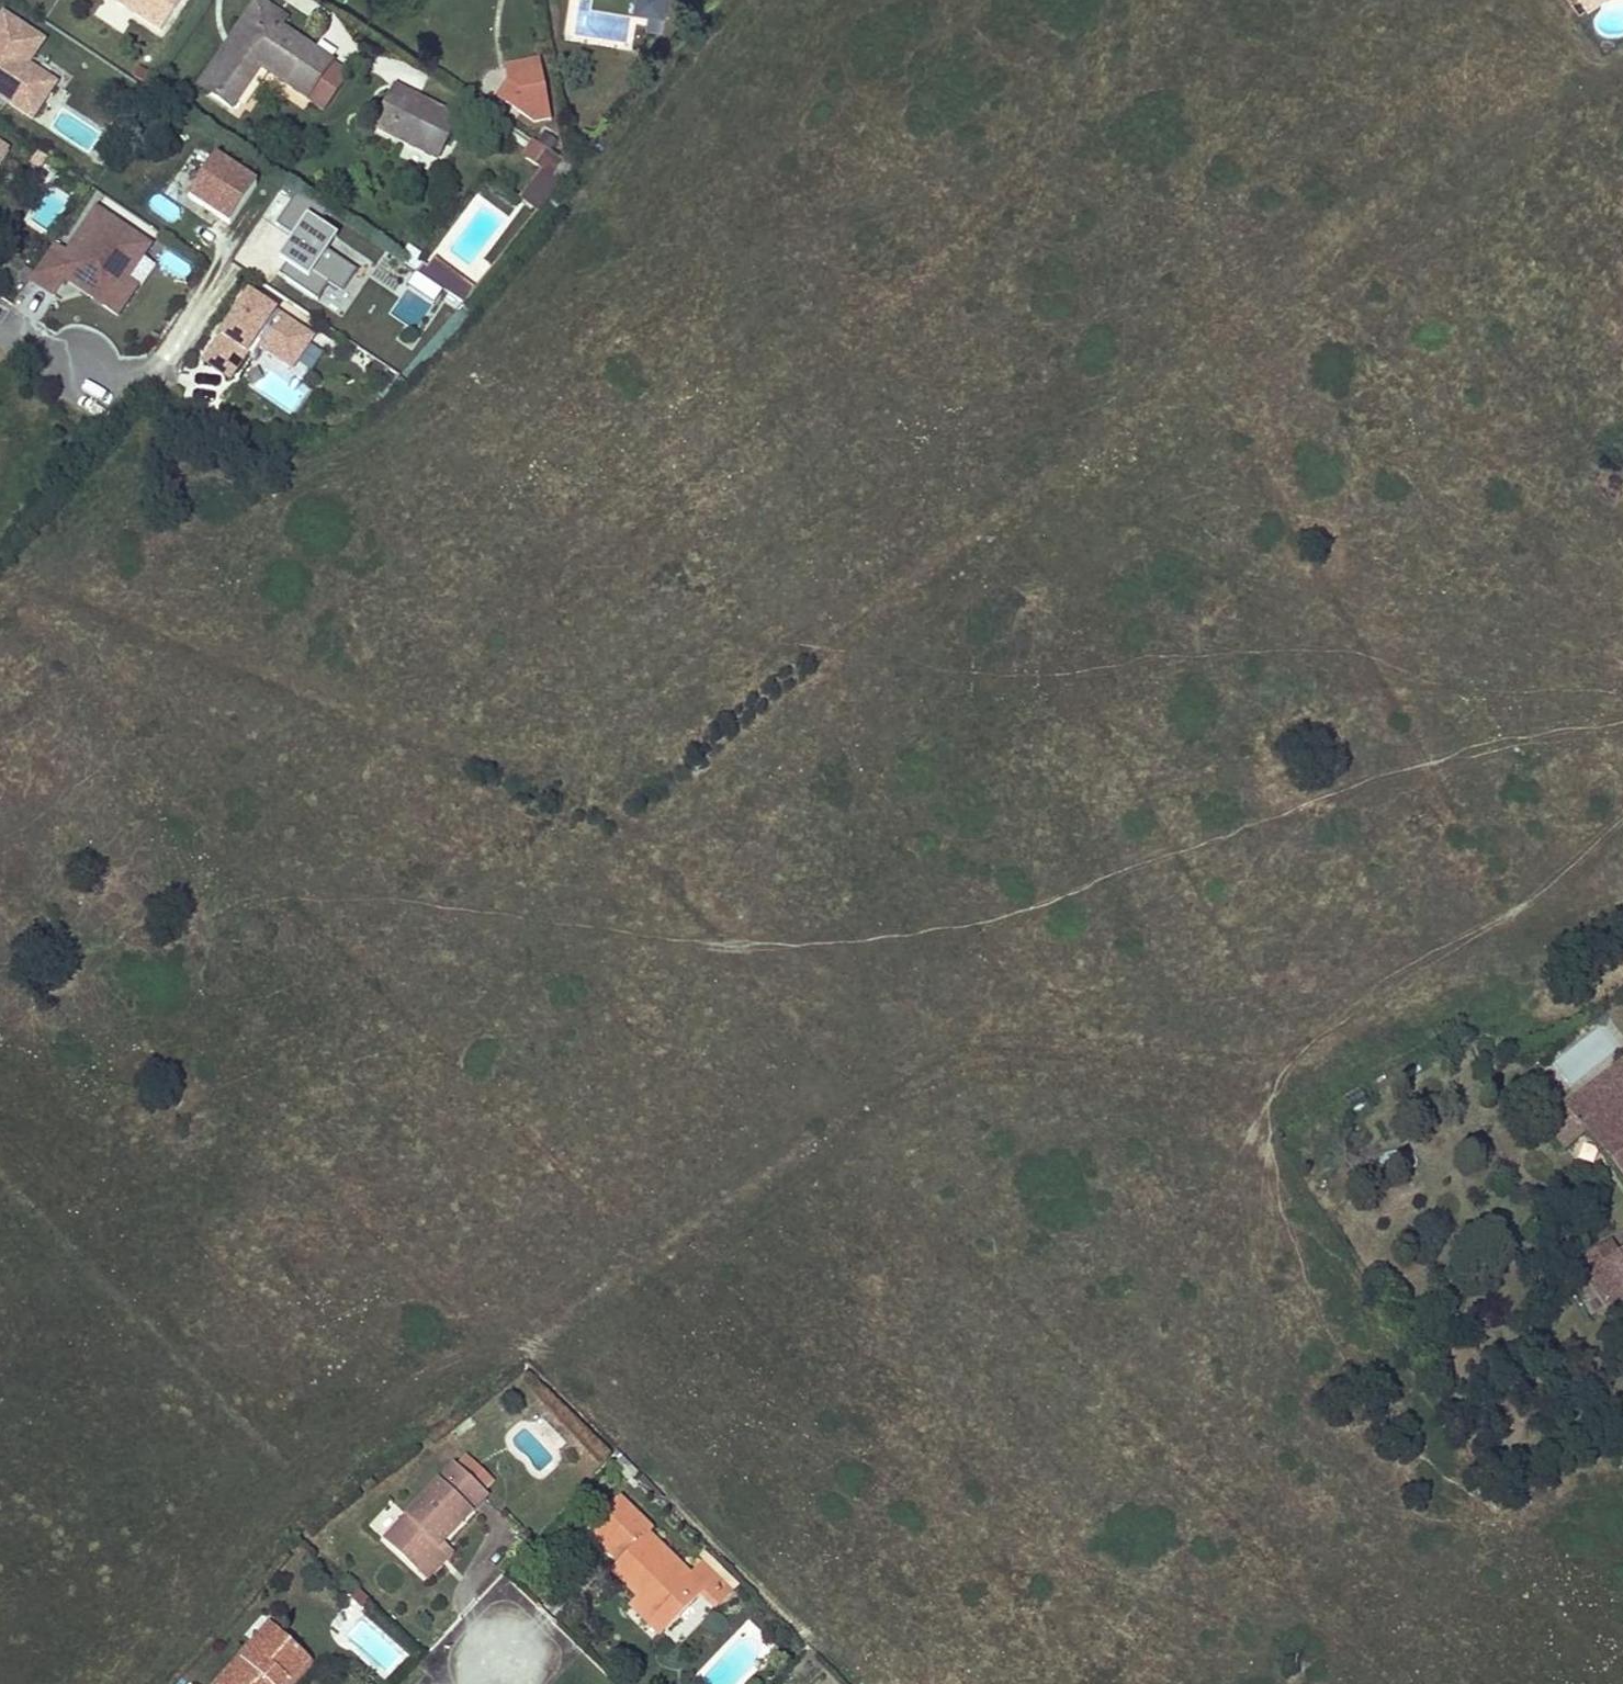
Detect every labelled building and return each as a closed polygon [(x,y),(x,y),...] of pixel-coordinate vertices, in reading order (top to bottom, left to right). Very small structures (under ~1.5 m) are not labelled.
[(160,37),(185,0),(105,0),(160,37)] [(668,14),(668,0),(635,0),(634,12),(668,14)] [(199,85),(209,92),(258,17),(277,30),(284,20),(257,3),(199,85)] [(26,64),(42,40),(2,14),(0,16),(0,93),(7,97),(4,101),(30,118),(54,83),(26,64)] [(258,17),(209,92),(232,108),(260,67),(306,98),(330,64),(277,30),(258,17)] [(551,119),(540,61),(506,68),(508,81),(497,98),(534,121),(551,119)] [(330,64),(306,98),(325,110),(347,77),(330,64)] [(394,86),(374,126),(435,157),(455,117),(394,86)] [(538,213),(573,169),(533,142),(521,157),(538,170),(517,197),(538,213)] [(229,223),(255,184),(213,156),(187,195),(229,223)] [(52,188),(29,221),(46,232),(69,200),(52,188)] [(351,264),(319,244),(328,230),(317,222),(326,208),(296,189),(274,222),(293,234),(282,252),(289,256),(278,272),(317,298),(328,281),(336,287),(351,264)] [(48,242),(24,278),(48,294),(59,278),(64,271),(87,286),(81,294),(111,314),(132,284),(122,277),(109,268),(123,246),(137,256),(144,245),(91,208),(61,251),(48,242)] [(122,277),(137,256),(123,246),(109,268),(122,277)] [(182,283),(193,270),(169,249),(157,262),(182,283)] [(289,256),(282,252),(278,257),(285,262),(289,256)] [(434,258),(423,273),(464,300),(475,285),(434,258)] [(87,286),(64,271),(59,278),(81,294),(87,286)] [(246,293),(200,361),(226,378),(251,342),(288,368),(310,337),(246,293)] [(1571,1106),(1587,1129),(1622,1102),(1622,1065),(1571,1106)] [(1571,1106),(1548,1124),(1566,1148),(1586,1134),(1622,1183),(1622,1102),(1587,1129),(1571,1106)] [(1622,1288),(1622,1251),(1606,1263),(1622,1288)] [(1606,1263),(1604,1263),(1597,1252),(1581,1263),(1620,1321),(1622,1319),(1622,1288),(1606,1263)] [(467,1462),(457,1471),(481,1494),(491,1485),(467,1462)] [(420,1572),(445,1544),(486,1499),(481,1494),(457,1471),(455,1469),(386,1542),(420,1572)] [(605,1550),(608,1547),(637,1518),(619,1501),(588,1533),(605,1550)] [(638,1597),(634,1601),(666,1630),(700,1595),(702,1592),(690,1579),(647,1536),(651,1533),(637,1518),(608,1547),(623,1563),(614,1573),(638,1597)] [(445,1544),(420,1572),(428,1580),(453,1553),(445,1544)] [(690,1579),(702,1592),(700,1595),(713,1608),(728,1592),(701,1567),(690,1579)] [(369,1602),(357,1592),(350,1599),(361,1610),(369,1602)] [(666,1630),(634,1601),(629,1605),(661,1636),(666,1630)] [(284,1680),(288,1682),(308,1661),(272,1628),(220,1683),(280,1683),(284,1680)] [(286,1683),(295,1683),(312,1665),(308,1661),(288,1682),(286,1683)]
